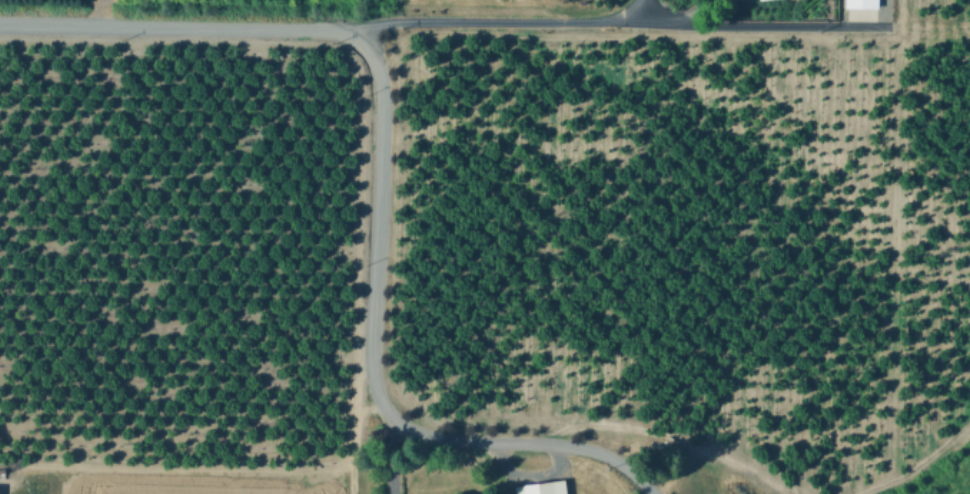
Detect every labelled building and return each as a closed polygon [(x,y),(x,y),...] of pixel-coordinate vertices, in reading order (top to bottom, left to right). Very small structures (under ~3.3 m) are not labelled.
[(562,477),(565,493),(515,493),(514,485),(562,477)]
